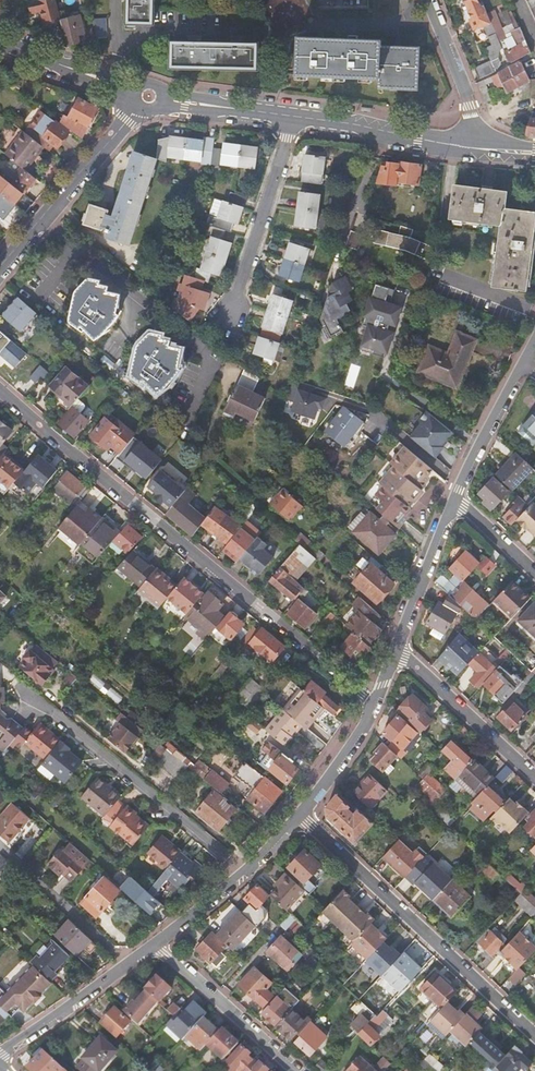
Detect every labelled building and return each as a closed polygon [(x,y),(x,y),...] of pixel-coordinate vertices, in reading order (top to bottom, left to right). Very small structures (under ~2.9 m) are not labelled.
[(29,2),(31,12),(40,9),(44,23),(59,19),(55,0),(36,0),(29,2)] [(130,22),(126,22),(126,28),(137,29),(137,23),(154,23),(155,0),(130,0),(130,22)] [(482,0),(464,0),(468,11),(470,11),(473,18),(469,20),(473,29),(483,26),(488,38),(489,38),(493,46),(485,49),(490,62),(482,65),(486,76),(496,71),(491,61),(498,58),(499,52),(503,48),(482,0)] [(79,15),(61,20),(63,28),(64,27),(69,44),(80,42),(78,34),(84,33),(79,15)] [(531,51),(523,33),(518,35),(522,43),(505,52),(508,61),(511,63),(531,51)] [(190,42),(189,42),(173,42),(172,66),(258,68),(258,43),(243,43),(242,43),(242,38),(232,43),(231,43),(201,42),(200,42),(200,36),(190,42)] [(381,79),(380,83),(417,85),(419,47),(382,45),(382,40),(359,39),(351,38),(300,36),(297,74),(310,75),(324,76),(346,77),(362,78),(373,78),(381,79)] [(503,67),(498,58),(491,61),(496,71),(503,67)] [(517,86),(531,80),(521,60),(509,67),(517,86)] [(486,76),(482,65),(474,69),(478,78),(479,78),(486,76)] [(517,86),(509,67),(498,73),(492,76),(495,81),(498,87),(504,84),(507,92),(517,86)] [(495,81),(492,76),(479,82),(486,101),(492,100),(486,84),(495,81)] [(63,123),(82,137),(98,107),(79,97),(69,116),(67,115),(63,123)] [(52,145),(57,148),(69,132),(42,111),(25,133),(29,136),(43,147),(48,151),(52,145)] [(531,118),(526,134),(526,135),(534,136),(534,118),(531,118)] [(25,133),(22,131),(5,155),(10,159),(25,171),(33,161),(32,160),(35,155),(36,156),(43,147),(29,136),(25,133)] [(165,142),(158,142),(156,157),(166,158),(166,156),(183,159),(185,139),(169,137),(168,142),(168,146),(165,145),(165,142)] [(202,141),(185,139),(183,159),(200,161),(200,163),(210,165),(212,148),(213,139),(206,138),(206,141),(203,141),(202,141)] [(212,148),(210,165),(220,166),(220,163),(237,166),(240,146),(223,144),(222,150),(219,149),(212,148)] [(240,146),(237,166),(254,168),(257,148),(240,146)] [(144,197),(156,158),(134,152),(114,215),(108,213),(110,210),(89,204),(83,223),(103,230),(104,227),(107,228),(106,231),(109,232),(107,237),(129,244),(144,197)] [(302,171),(301,181),(320,184),(322,174),(324,156),(304,154),(302,171)] [(9,165),(1,175),(23,193),(35,178),(25,171),(10,159),(7,163),(9,165)] [(387,167),(381,166),(375,184),(395,186),(396,182),(418,184),(420,165),(398,162),(398,164),(387,163),(387,167)] [(15,204),(23,193),(1,175),(0,175),(0,191),(15,204)] [(450,218),(501,224),(493,286),(528,290),(534,235),(534,210),(506,207),(509,189),(454,182),(450,218)] [(0,191),(0,216),(3,218),(15,204),(0,191)] [(226,202),(242,207),(245,197),(230,192),(226,202)] [(299,192),(297,209),(317,211),(319,194),(299,192)] [(212,215),(209,225),(224,230),(226,224),(227,220),(236,224),(242,207),(226,202),(223,201),(218,217),(212,215)] [(317,211),(297,209),(295,225),(315,228),(317,211)] [(224,230),(209,225),(205,235),(211,236),(206,253),(225,259),(230,243),(221,240),(217,238),(218,236),(222,236),(224,230)] [(429,260),(431,260),(432,247),(410,237),(407,236),(379,231),(370,240),(375,244),(407,250),(420,257),(422,257),(424,258),(426,259),(429,260)] [(349,232),(344,249),(357,252),(364,237),(349,232)] [(289,242),(284,258),(303,265),(308,248),(289,242)] [(207,282),(209,276),(206,274),(207,272),(210,272),(220,275),(225,259),(206,253),(201,269),(195,267),(192,277),(202,281),(207,282)] [(303,265),(284,258),(279,274),(298,281),(303,265)] [(192,277),(187,275),(184,285),(190,287),(184,304),(203,310),(209,293),(199,290),(196,289),(197,286),(200,287),(202,281),(192,277)] [(77,298),(73,312),(74,313),(75,314),(75,316),(73,322),(83,331),(85,329),(95,341),(102,337),(122,317),(116,315),(119,305),(122,306),(124,301),(123,299),(122,297),(120,296),(110,292),(111,287),(105,285),(105,282),(98,279),(93,284),(92,284),(90,284),(88,283),(81,288),(83,292),(84,295),(81,300),(77,298)] [(325,305),(321,319),(330,337),(342,331),(335,317),(349,310),(344,300),(348,298),(344,290),(349,287),(345,280),(331,287),(334,293),(328,296),(331,302),(325,305)] [(388,297),(390,287),(376,283),(373,293),(388,297)] [(273,294),(268,310),(286,317),(292,300),(273,294)] [(372,295),(358,346),(389,354),(397,327),(398,328),(405,304),(372,295)] [(35,312),(18,297),(1,315),(19,331),(35,312)] [(286,317),(268,310),(262,327),(281,332),(286,317)] [(140,355),(136,369),(137,370),(138,371),(139,372),(138,379),(149,386),(151,384),(162,394),(167,391),(186,368),(180,366),(182,356),(184,356),(185,352),(185,351),(185,350),(184,349),(170,345),(172,340),(164,338),(165,335),(158,333),(152,339),(151,339),(149,339),(148,338),(143,345),(145,350),(144,356),(140,355)] [(429,347),(420,367),(441,376),(440,380),(451,385),(458,369),(462,371),(475,341),(457,333),(448,354),(429,347)] [(278,342),(259,336),(254,353),(258,354),(264,356),(273,359),(278,342)] [(284,345),(278,342),(273,359),(279,361),(284,345)] [(273,359),(264,356),(262,361),(271,364),(273,359)] [(41,364),(31,375),(39,382),(48,370),(41,364)] [(48,386),(70,405),(76,398),(87,386),(65,367),(48,386)] [(260,378),(246,367),(238,385),(227,410),(235,414),(236,410),(255,419),(265,398),(253,392),(260,378)] [(294,401),(291,410),(317,418),(320,408),(323,409),(327,397),(314,393),(316,388),(295,381),(289,400),(294,401)] [(95,388),(90,383),(87,386),(76,398),(82,403),(95,388)] [(345,405),(326,429),(346,445),(365,422),(345,405)] [(71,406),(57,422),(74,437),(88,421),(71,406)] [(418,425),(409,436),(435,457),(443,447),(441,446),(452,432),(426,411),(417,421),(418,425)] [(524,425),(534,435),(534,413),(524,425)] [(120,451),(134,433),(126,426),(117,418),(113,424),(104,416),(89,434),(107,448),(111,444),(120,451)] [(1,442),(11,430),(0,421),(0,443),(1,442)] [(384,501),(377,509),(396,525),(407,513),(408,512),(406,510),(410,506),(408,505),(406,503),(410,499),(412,500),(413,500),(422,488),(421,487),(419,486),(429,474),(430,473),(427,471),(431,467),(405,446),(391,463),(394,465),(380,482),(383,485),(376,494),(384,501)] [(147,464),(146,463),(128,449),(116,463),(135,478),(136,477),(147,464)] [(9,488),(12,484),(22,471),(23,470),(2,453),(0,455),(0,481),(9,488)] [(512,490),(527,474),(531,478),(534,473),(534,469),(533,468),(517,453),(497,475),(512,490)] [(32,500),(42,487),(56,470),(37,454),(23,471),(22,471),(12,484),(22,492),(25,492),(25,494),(32,500)] [(170,506),(184,489),(177,483),(160,469),(147,485),(156,493),(153,497),(160,503),(163,500),(170,506)] [(76,504),(88,489),(84,485),(69,472),(66,470),(51,488),(69,503),(70,501),(75,505),(76,504)] [(493,477),(478,493),(493,506),(507,490),(493,477)] [(283,487),(282,488),(283,489),(278,495),(277,494),(270,502),(289,519),(302,504),(283,487)] [(194,495),(185,488),(184,489),(170,506),(169,508),(173,511),(169,516),(187,531),(198,517),(185,506),(194,495)] [(526,494),(522,499),(529,505),(533,502),(533,501),(529,497),(526,494)] [(529,505),(522,499),(519,495),(514,501),(516,503),(504,517),(512,524),(516,520),(529,505)] [(253,503),(253,502),(250,501),(238,515),(245,521),(257,506),(253,503)] [(516,520),(523,527),(526,530),(528,528),(534,535),(534,504),(533,502),(529,505),(516,520)] [(75,505),(58,526),(79,544),(94,525),(101,517),(92,509),(88,514),(85,511),(76,504),(75,505)] [(233,521),(213,506),(212,508),(201,523),(220,538),(233,521)] [(371,511),(353,530),(378,553),(395,534),(371,511)] [(259,533),(245,521),(222,548),(236,560),(238,558),(248,546),(249,545),(252,542),(256,536),(259,533)] [(126,524),(112,540),(127,553),(141,537),(126,524)] [(83,556),(91,563),(112,540),(110,538),(114,534),(108,529),(105,534),(94,525),(78,545),(86,552),(83,556)] [(304,547),(309,541),(305,536),(299,532),(293,538),(299,543),(304,547)] [(248,546),(238,558),(242,561),(245,563),(249,567),(249,569),(249,570),(254,574),(257,574),(272,557),(262,549),(266,544),(256,536),(252,542),(249,545),(248,546)] [(324,554),(309,541),(304,547),(314,556),(318,560),(324,554)] [(279,565),(294,579),(314,556),(304,547),(299,543),(279,565)] [(500,555),(494,549),(487,557),(493,563),(500,555)] [(132,550),(115,568),(139,587),(154,569),(132,550)] [(446,579),(440,586),(450,595),(463,581),(478,565),(480,562),(479,561),(478,563),(466,552),(450,569),(456,574),(450,582),(446,579)] [(397,578),(381,564),(377,568),(370,562),(369,563),(362,556),(355,563),(362,570),(353,581),(376,602),(393,583),(393,582),(397,578)] [(480,562),(478,565),(486,573),(494,565),(493,563),(487,557),(486,556),(480,562)] [(270,580),(291,597),(297,590),(300,592),(303,588),(294,579),(279,565),(274,571),(276,573),(270,580)] [(139,587),(138,589),(152,600),(159,606),(166,598),(175,586),(164,576),(165,575),(156,567),(154,569),(139,587)] [(166,598),(185,614),(203,593),(183,577),(176,585),(175,586),(166,598)] [(512,580),(494,599),(512,616),(530,597),(512,580)] [(461,605),(476,619),(482,613),(489,605),(463,581),(450,595),(461,605)] [(185,614),(184,616),(200,629),(197,633),(204,639),(224,616),(219,611),(217,610),(222,603),(208,591),(205,594),(203,592),(203,593),(185,614)] [(429,634),(440,640),(444,634),(457,612),(461,605),(450,595),(445,605),(438,601),(425,623),(433,627),(429,634)] [(380,614),(360,596),(353,604),(359,609),(346,625),(354,631),(368,643),(375,635),(376,636),(382,629),(373,621),(380,614)] [(299,599),(287,613),(305,628),(316,614),(312,611),(314,609),(311,607),(310,608),(299,599)] [(531,632),(534,628),(534,602),(519,620),(531,632)] [(229,611),(216,627),(231,639),(243,624),(244,625),(245,624),(229,611)] [(346,625),(330,611),(318,625),(323,629),(331,619),(343,629),(346,625)] [(482,613),(476,619),(494,636),(500,630),(506,623),(503,620),(502,621),(502,620),(496,626),(482,613)] [(252,625),(234,648),(238,651),(247,641),(271,661),(283,646),(258,625),(256,628),(252,625)] [(371,646),(368,643),(354,631),(341,646),(358,661),(371,646)] [(479,652),(458,633),(439,655),(447,663),(449,661),(454,666),(453,668),(459,674),(470,662),(479,652)] [(58,661),(36,643),(31,650),(29,648),(23,656),(25,657),(19,665),(42,684),(51,673),(49,672),(53,667),(58,661)] [(238,651),(234,648),(221,664),(225,667),(238,651)] [(302,654),(297,650),(280,671),(289,679),(294,672),(293,672),(290,669),(302,654)] [(140,663),(146,655),(140,651),(134,659),(140,663)] [(494,666),(479,652),(470,662),(479,671),(470,679),(479,688),(484,683),(500,666),(500,665),(497,662),(494,666)] [(154,653),(144,665),(150,670),(158,661),(155,659),(158,656),(154,653)] [(305,656),(302,654),(290,669),(293,672),(305,656)] [(500,666),(484,683),(503,702),(514,690),(520,684),(500,666)] [(78,677),(70,670),(61,682),(68,688),(78,677)] [(532,672),(520,684),(514,690),(521,696),(534,681),(534,675),(532,672)] [(250,678),(236,695),(251,707),(265,690),(250,678)] [(311,680),(303,690),(317,702),(318,701),(336,716),(341,709),(324,695),(326,693),(311,680)] [(287,712),(302,724),(306,727),(312,720),(311,719),(315,714),(311,710),(317,702),(303,690),(301,689),(294,697),(298,700),(295,705),(293,704),(290,707),(287,712)] [(415,727),(420,731),(422,729),(425,730),(429,726),(427,723),(429,721),(421,713),(426,707),(413,694),(398,709),(410,719),(409,720),(415,727)] [(519,707),(521,705),(514,699),(498,716),(512,729),(526,714),(519,707)] [(290,701),(284,709),(287,712),(290,707),(293,704),(290,701)] [(311,719),(312,720),(323,707),(317,702),(311,710),(315,714),(311,719)] [(528,712),(521,705),(519,707),(526,714),(528,712)] [(1,729),(5,732),(0,739),(0,751),(2,753),(10,744),(13,740),(23,728),(11,718),(4,718),(4,711),(0,709),(0,729),(1,729)] [(266,730),(282,744),(294,729),(297,731),(302,724),(287,712),(284,709),(266,730)] [(143,729),(121,711),(115,718),(120,722),(108,737),(125,751),(133,742),(138,736),(143,729)] [(409,720),(405,717),(404,719),(398,715),(383,732),(393,740),(388,746),(397,754),(401,758),(407,752),(404,750),(420,732),(420,731),(415,727),(409,720)] [(250,718),(245,724),(257,734),(262,727),(250,718)] [(39,722),(37,724),(51,735),(52,733),(39,722)] [(13,740),(10,744),(13,747),(17,743),(21,746),(24,742),(45,759),(60,741),(60,740),(52,733),(51,735),(37,724),(31,732),(24,726),(24,727),(23,727),(23,728),(13,740)] [(45,759),(43,762),(65,781),(81,761),(68,750),(69,748),(60,741),(45,759)] [(292,760),(277,748),(269,741),(262,749),(268,754),(261,763),(269,769),(287,783),(298,769),(292,764),(290,763),(292,760)] [(388,746),(384,742),(375,752),(377,753),(371,760),(383,770),(397,754),(388,746)] [(456,743),(449,751),(459,761),(450,771),(457,777),(465,769),(464,768),(473,758),(456,743)] [(164,766),(173,755),(167,751),(158,761),(164,766)] [(187,765),(173,754),(173,755),(164,766),(185,783),(195,772),(187,765)] [(414,759),(409,765),(419,775),(425,769),(414,759)] [(493,778),(474,759),(465,769),(457,777),(456,778),(476,797),(487,785),(493,778)] [(236,773),(252,785),(262,772),(246,760),(236,773)] [(425,769),(419,775),(441,795),(446,790),(431,776),(436,770),(431,765),(426,770),(425,769)] [(510,769),(506,765),(496,775),(501,779),(510,769)] [(211,769),(204,779),(227,798),(235,788),(211,769)] [(352,813),(365,825),(378,814),(371,807),(388,790),(370,773),(353,791),(350,788),(344,794),(352,813)] [(265,777),(248,798),(265,812),(282,791),(265,777)] [(92,803),(105,814),(118,799),(120,796),(97,778),(82,797),(91,804),(92,803)] [(476,797),(471,801),(474,804),(471,808),(483,820),(494,808),(496,810),(505,802),(487,785),(476,797)] [(213,790),(196,811),(219,829),(236,808),(213,790)] [(349,845),(366,826),(365,825),(352,813),(350,816),(344,811),(346,807),(333,794),(320,811),(321,819),(321,820),(349,845)] [(510,832),(529,813),(517,801),(515,804),(508,798),(505,802),(496,810),(490,817),(496,823),(500,823),(510,832)] [(105,814),(102,818),(110,825),(133,845),(147,828),(133,815),(135,813),(126,805),(126,806),(118,799),(105,814)] [(23,824),(29,818),(12,802),(0,816),(0,834),(8,841),(23,824)] [(434,802),(429,807),(438,815),(442,810),(434,802)] [(524,826),(534,836),(534,809),(530,815),(532,818),(524,826)] [(133,815),(147,828),(149,825),(135,813),(133,815)] [(29,818),(23,824),(29,829),(34,822),(29,818)] [(157,863),(165,870),(181,851),(161,835),(148,852),(159,861),(157,863)] [(396,843),(388,835),(383,840),(391,848),(396,843)] [(396,843),(391,848),(383,856),(399,871),(414,855),(398,840),(396,843)] [(79,872),(84,866),(90,860),(69,842),(64,848),(62,846),(46,863),(60,875),(63,872),(64,870),(66,872),(65,874),(72,880),(79,872)] [(527,853),(534,861),(534,844),(527,853)] [(165,870),(162,875),(180,890),(192,876),(195,878),(205,866),(194,857),(190,862),(186,859),(192,852),(185,846),(181,851),(165,870)] [(304,890),(309,895),(315,887),(313,885),(326,870),(304,849),(288,867),(296,874),(292,878),(304,890)] [(445,865),(430,850),(412,869),(428,884),(445,865)] [(0,855),(0,870),(8,862),(0,855)] [(500,873),(487,861),(481,868),(494,879),(500,873)] [(445,865),(428,884),(433,888),(450,870),(445,865)] [(506,872),(503,876),(521,893),(524,889),(525,888),(506,872)] [(274,899),(286,910),(300,895),(304,890),(292,878),(286,873),(278,881),(281,883),(277,888),(270,895),(274,899)] [(103,876),(80,901),(96,916),(119,890),(103,876)] [(148,891),(132,877),(122,888),(145,909),(155,898),(148,891)] [(471,895),(452,878),(433,898),(452,915),(471,895)] [(268,894),(258,884),(245,898),(257,908),(262,902),(267,906),(274,899),(270,895),(268,894)] [(350,895),(343,889),(324,909),(318,916),(326,924),(331,919),(339,926),(346,933),(342,938),(350,946),(352,944),(371,923),(375,918),(368,912),(366,914),(364,911),(351,900),(349,897),(350,895)] [(521,893),(534,906),(534,901),(534,899),(524,889),(521,893)] [(521,893),(515,899),(533,916),(534,913),(534,906),(521,893)] [(286,910),(290,913),(291,914),(305,899),(300,895),(286,910)] [(240,910),(217,935),(232,949),(255,924),(240,910)] [(56,931),(53,933),(55,935),(76,954),(84,946),(88,950),(95,943),(69,919),(57,932),(56,931)] [(352,944),(368,958),(372,954),(376,949),(379,947),(387,938),(385,936),(381,932),(371,923),(352,944)] [(493,926),(490,930),(503,942),(507,938),(493,926)] [(488,928),(476,940),(486,950),(489,953),(485,957),(480,962),(485,967),(499,951),(505,945),(503,942),(490,930),(488,928)] [(499,951),(517,968),(519,967),(534,949),(534,945),(519,930),(505,945),(499,951)] [(197,948),(202,953),(217,966),(226,956),(221,951),(225,945),(211,933),(197,948)] [(280,936),(267,950),(288,968),(301,954),(280,936)] [(37,954),(30,961),(50,980),(57,973),(54,970),(69,954),(55,941),(41,957),(37,954)] [(384,960),(390,966),(406,949),(400,943),(384,960)] [(421,954),(411,944),(406,949),(390,966),(401,976),(421,954)] [(368,958),(343,985),(358,998),(359,999),(365,994),(379,979),(370,971),(375,966),(372,962),(380,953),(376,949),(372,954),(368,958)] [(317,961),(311,955),(307,961),(312,966),(317,961)] [(272,982),(254,966),(238,984),(256,1000),(263,1007),(264,1006),(274,995),(266,988),(272,982)] [(519,967),(517,968),(507,979),(513,985),(525,972),(519,967)] [(447,1001),(457,991),(436,972),(422,987),(442,1006),(447,1001)] [(156,977),(144,990),(145,991),(157,1002),(158,1003),(170,990),(156,977)] [(315,993),(310,989),(297,1003),(302,1007),(315,993)] [(133,1000),(123,1011),(138,1024),(145,1016),(146,1014),(157,1002),(145,991),(142,995),(136,1002),(133,1000)] [(139,993),(133,1000),(136,1002),(142,995),(139,993)] [(365,994),(359,999),(375,1014),(377,1016),(383,1010),(388,1005),(381,999),(376,1004),(365,994)] [(324,1005),(330,1000),(327,997),(325,1000),(321,996),(318,999),(324,1005)] [(262,1012),(276,1025),(291,1009),(283,1001),(281,1004),(275,998),(262,1012)] [(359,999),(358,998),(352,1004),(360,1012),(350,1024),(359,1032),(367,1023),(375,1014),(359,999)] [(436,1013),(425,1025),(441,1040),(450,1030),(465,1014),(459,1008),(458,1010),(456,1012),(453,1010),(455,1007),(447,1001),(442,1006),(436,1013)] [(157,1002),(146,1014),(148,1016),(159,1004),(158,1003),(157,1002)] [(167,1011),(174,1017),(182,1008),(186,1003),(184,1002),(180,1006),(178,1004),(177,1006),(174,1004),(167,1011)] [(181,1023),(190,1031),(203,1017),(206,1014),(193,1002),(184,1011),(182,1009),(183,1008),(182,1008),(174,1017),(170,1021),(177,1027),(181,1023)] [(0,1005),(0,1022),(9,1014),(0,1005)] [(450,1030),(466,1045),(469,1041),(476,1034),(482,1027),(472,1018),(479,1012),(472,1006),(465,1014),(450,1030)] [(115,1007),(100,1024),(101,1025),(116,1038),(131,1021),(115,1007)] [(415,1022),(422,1029),(425,1025),(436,1013),(429,1007),(415,1022)] [(291,1009),(276,1025),(290,1038),(296,1032),(298,1034),(302,1030),(310,1021),(311,1019),(307,1015),(303,1020),(291,1009)] [(377,1016),(375,1014),(367,1023),(369,1024),(360,1033),(371,1043),(379,1034),(378,1033),(393,1018),(383,1010),(377,1016)] [(189,1032),(206,1047),(207,1045),(219,1032),(203,1017),(190,1031),(189,1032)] [(310,1021),(302,1030),(303,1032),(295,1041),(310,1055),(327,1036),(310,1021)] [(222,1028),(219,1032),(207,1045),(223,1059),(238,1043),(222,1028)] [(101,1038),(84,1058),(85,1059),(77,1068),(80,1070),(100,1070),(110,1060),(117,1052),(101,1038)] [(237,1070),(242,1070),(253,1059),(248,1055),(249,1053),(241,1046),(227,1062),(237,1070)] [(63,1068),(63,1069),(50,1056),(43,1050),(26,1068),(29,1070),(67,1070),(63,1068)] [(144,1050),(137,1057),(139,1059),(145,1063),(151,1057),(144,1050)] [(384,1057),(373,1069),(359,1055),(344,1070),(383,1070),(390,1063),(384,1057)] [(500,1070),(488,1058),(487,1057),(482,1063),(491,1070),(502,1070),(500,1070)] [(242,1070),(266,1070),(267,1069),(259,1062),(257,1064),(253,1059),(242,1070)] [(100,1070),(104,1070),(112,1061),(110,1060),(100,1070)]
